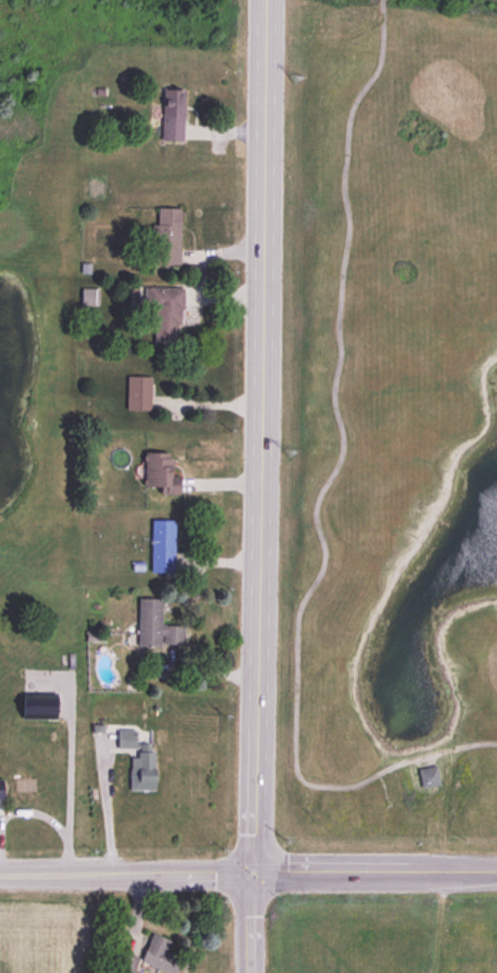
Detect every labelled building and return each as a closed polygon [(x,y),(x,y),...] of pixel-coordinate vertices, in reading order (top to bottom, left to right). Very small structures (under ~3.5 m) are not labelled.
[(183,90),(181,140),(161,140),(162,90),(183,90)] [(179,208),(178,264),(151,263),(151,225),(157,225),(158,208),(179,208)] [(81,263),(81,272),(89,272),(89,263),(81,263)] [(144,288),(143,307),(154,307),(154,340),(175,341),(176,324),(179,324),(179,309),(182,309),(182,288),(144,288)] [(93,289),(93,303),(82,303),(82,289),(93,289)] [(149,377),(148,410),(126,409),(127,376),(149,377)] [(143,454),(143,486),(159,486),(160,494),(178,494),(178,476),(168,476),(168,468),(171,468),(171,459),(167,459),(167,454),(143,454)] [(151,521),(150,571),(172,572),(173,521),(151,521)] [(138,599),(138,645),(160,645),(160,642),(182,643),(183,625),(160,625),(161,607),(166,607),(166,600),(138,599)] [(87,633),(87,641),(102,641),(102,633),(87,633)] [(55,695),(55,718),(25,717),(25,694),(55,695)] [(103,724),(103,732),(92,732),(92,725),(103,724)] [(134,730),(134,748),(117,748),(117,730),(134,730)] [(149,745),(149,753),(153,753),(153,769),(153,790),(129,790),(129,757),(137,757),(137,753),(140,753),(140,745),(149,745)] [(418,771),(423,790),(440,786),(436,767),(418,771)] [(182,958),(166,952),(170,940),(151,934),(141,963),(169,972),(177,972),(182,958)] [(136,958),(119,954),(115,972),(133,972),(136,958)]
